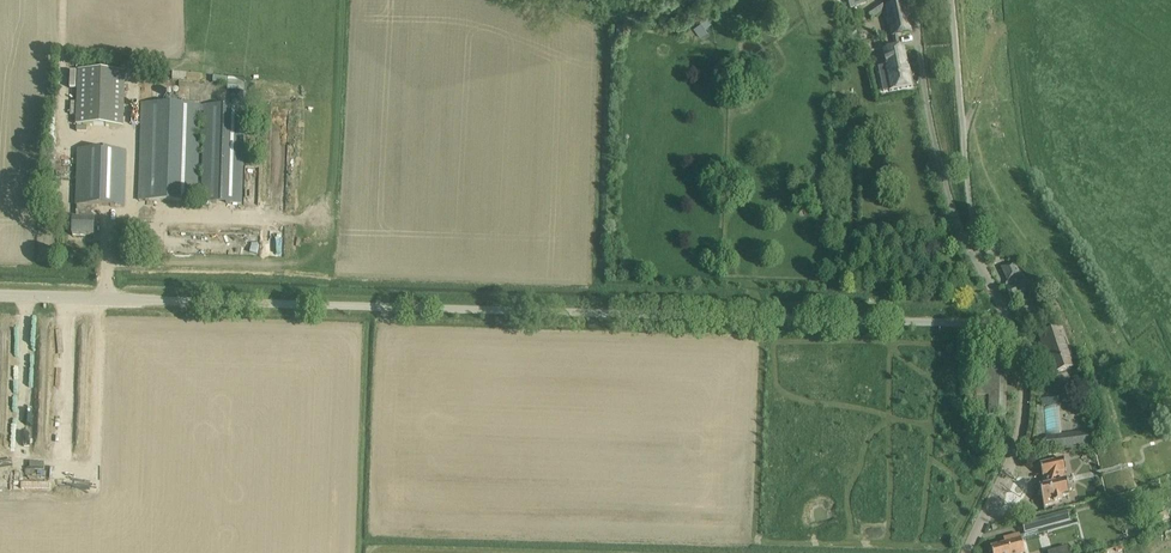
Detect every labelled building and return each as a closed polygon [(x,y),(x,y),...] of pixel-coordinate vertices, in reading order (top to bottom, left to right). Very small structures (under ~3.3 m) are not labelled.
[(845,3),(847,2),(850,9),(865,3),(864,0),(844,0),(845,3)] [(879,2),(866,13),(871,20),(885,10),(879,2)] [(899,48),(896,36),(910,33),(904,4),(887,7),(895,49),(883,52),(891,90),(913,86),(908,62),(905,63),(902,48),(899,48)] [(701,22),(694,27),(700,36),(707,31),(701,22)] [(77,70),(75,125),(123,127),(125,72),(77,70)] [(880,73),(871,74),(874,91),(882,90),(880,73)] [(227,77),(227,88),(233,89),(232,101),(243,102),(244,78),(227,77)] [(200,202),(203,105),(142,103),(139,200),(200,202)] [(244,107),(203,105),(200,202),(241,203),(244,107)] [(125,207),(125,195),(126,151),(79,149),(76,219),(73,218),(73,236),(94,236),(94,219),(92,219),(92,206),(125,207)] [(982,243),(985,251),(996,248),(993,239),(982,243)] [(1021,273),(1015,260),(1004,266),(1009,276),(1005,277),(1009,285),(1005,287),(1012,301),(1033,292),(1031,288),(1036,286),(1032,278),(1027,280),(1024,272),(1021,273)] [(1052,374),(1067,369),(1075,366),(1062,328),(1039,335),(1052,374)] [(1006,417),(1007,373),(987,373),(986,417),(1006,417)] [(1077,414),(1084,412),(1082,402),(1075,404),(1077,414)] [(1089,439),(1091,439),(1090,430),(1046,437),(1048,451),(1090,444),(1089,439)] [(1069,494),(1069,492),(1070,491),(1071,489),(1071,487),(1069,486),(1067,485),(1066,482),(1059,483),(1063,471),(1066,470),(1063,459),(1039,465),(1042,476),(1046,475),(1042,487),(1039,488),(1043,506),(1062,502),(1060,496),(1069,494)] [(1067,511),(1022,523),(1026,535),(1070,522),(1067,511)] [(1019,534),(1003,539),(1005,543),(990,547),(992,552),(1024,552),(1023,549),(1019,534)]
